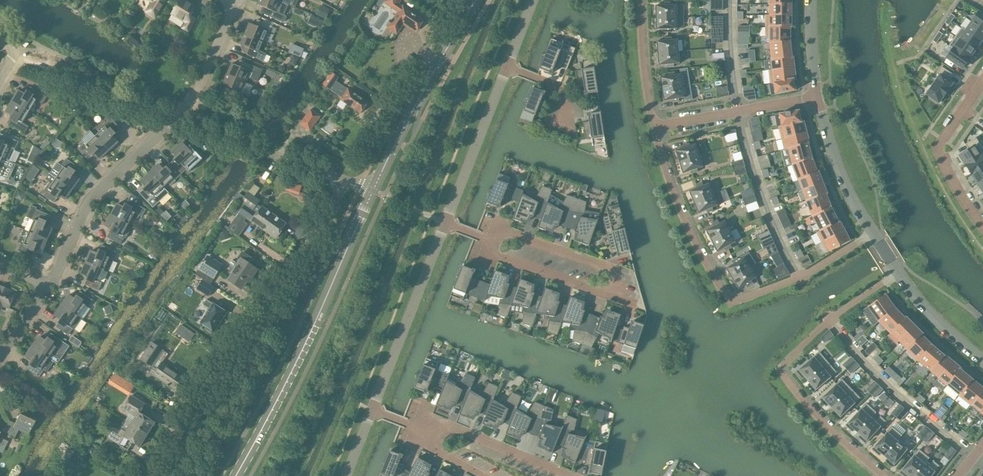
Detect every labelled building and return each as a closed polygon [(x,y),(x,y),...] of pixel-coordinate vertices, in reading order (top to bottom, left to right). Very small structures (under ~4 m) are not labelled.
[(153,2),(147,11),(156,17),(166,0),(150,0),(153,2)] [(172,14),(186,22),(183,28),(188,31),(196,19),(191,15),(196,7),(184,0),(180,0),(172,14)] [(277,0),(260,0),(258,4),(263,7),(261,12),(283,22),(285,21),(287,17),(286,15),(285,15),(285,14),(289,5),(281,1),(277,0)] [(398,4),(401,0),(386,0),(384,3),(398,12),(401,6),(398,4)] [(656,17),(683,17),(683,6),(677,6),(677,5),(671,5),(671,2),(665,2),(665,5),(656,5),(656,17)] [(770,4),(770,15),(792,15),(792,4),(790,4),(770,4)] [(398,12),(391,21),(390,21),(389,23),(390,24),(387,28),(397,35),(404,23),(416,31),(423,20),(401,6),(398,12)] [(325,19),(328,13),(320,8),(316,15),(325,19)] [(978,12),(975,16),(972,21),(982,29),(982,15),(978,12)] [(308,22),(315,25),(318,18),(311,15),(308,22)] [(770,15),(766,15),(766,26),(790,26),(792,26),(792,15),(770,15)] [(656,17),(656,29),(665,29),(665,32),(671,32),(671,29),(678,29),(677,17),(683,17),(656,17)] [(263,42),(264,40),(268,31),(270,32),(273,26),(258,20),(255,25),(250,23),(245,34),(263,42)] [(972,21),(968,27),(966,30),(965,30),(981,41),(982,38),(982,29),(972,21)] [(790,26),(766,26),(766,37),(770,37),(770,43),(790,42),(790,26)] [(966,30),(962,27),(955,36),(975,50),(981,41),(965,30),(966,30)] [(263,42),(245,34),(240,44),(246,47),(243,52),(263,61),(267,54),(259,50),(263,42)] [(975,50),(955,36),(949,46),(953,48),(969,59),(975,50)] [(679,51),(678,39),(672,40),(672,37),(666,38),(666,40),(657,41),(658,53),(679,51)] [(560,69),(566,52),(561,50),(564,43),(552,39),(540,69),(552,73),(555,67),(560,69)] [(790,42),(770,43),(772,59),(792,57),(790,42)] [(290,45),(288,52),(300,57),(302,50),(290,45)] [(969,59),(953,48),(950,53),(946,58),(962,69),(969,59)] [(679,51),(658,53),(659,65),(668,64),(668,67),(674,67),(674,64),(680,63),(679,51)] [(772,59),(773,70),(795,68),(793,57),(792,57),(772,59)] [(228,74),(246,82),(248,77),(258,81),(262,70),(263,71),(263,70),(240,60),(238,66),(232,63),(228,74)] [(594,60),(581,62),(582,70),(576,70),(579,88),(584,87),(585,94),(598,92),(594,60)] [(939,75),(926,94),(939,103),(939,102),(940,103),(943,98),(942,97),(943,97),(948,89),(952,83),(948,80),(952,74),(941,66),(937,73),(939,75)] [(771,83),(775,83),(775,81),(793,79),(796,79),(795,68),(773,70),(769,70),(771,83)] [(683,86),(682,74),(675,75),(675,72),(669,73),(669,76),(661,77),(663,89),(683,86)] [(253,85),(246,82),(228,74),(223,85),(228,87),(226,93),(241,99),(244,93),(249,96),(253,85)] [(775,83),(771,83),(770,83),(770,84),(772,95),(776,94),(795,90),(793,79),(775,81),(775,83)] [(13,101),(30,111),(36,100),(43,104),(47,97),(30,86),(27,91),(25,94),(20,91),(20,90),(19,90),(13,101)] [(683,86),(663,89),(664,101),(673,100),(674,102),(680,101),(679,99),(685,98),(683,86)] [(339,98),(360,112),(368,102),(346,87),(339,98)] [(541,117),(547,101),(542,99),(545,92),(533,87),(521,117),(533,122),(536,115),(541,117)] [(265,90),(262,96),(268,98),(270,93),(265,90)] [(13,101),(6,111),(7,112),(13,115),(11,118),(10,118),(11,118),(8,123),(25,134),(29,126),(23,122),(30,111),(13,101)] [(104,108),(103,108),(101,111),(106,117),(111,112),(111,111),(112,111),(104,108)] [(306,115),(316,122),(320,116),(311,109),(306,115)] [(801,122),(800,114),(796,111),(779,114),(780,114),(776,115),(778,125),(777,125),(777,126),(779,126),(783,125),(783,127),(801,122)] [(584,122),(586,139),(592,138),(593,146),(606,144),(605,141),(601,112),(588,114),(589,121),(584,122)] [(749,117),(752,132),(761,130),(759,116),(749,117)] [(100,131),(96,136),(109,150),(118,142),(118,141),(113,136),(115,134),(116,134),(121,129),(111,118),(98,129),(100,131)] [(801,122),(783,127),(783,125),(779,126),(782,139),(807,132),(804,121),(801,122)] [(807,132),(782,139),(785,149),(789,148),(808,143),(808,144),(810,143),(807,132)] [(3,158),(10,161),(15,149),(11,147),(14,139),(0,133),(0,134),(0,157),(3,158)] [(109,150),(96,136),(86,145),(84,142),(78,148),(88,159),(92,156),(93,156),(93,155),(95,153),(100,158),(100,159),(109,150)] [(323,150),(330,140),(325,136),(318,147),(323,150)] [(965,144),(969,149),(979,142),(976,137),(965,144)] [(51,145),(55,148),(60,147),(63,143),(56,138),(51,145)] [(760,140),(754,142),(756,150),(762,148),(760,140)] [(174,160),(171,163),(181,174),(186,169),(189,171),(203,159),(190,145),(187,148),(182,142),(172,152),(177,157),(175,159),(174,159),(174,160)] [(979,142),(969,149),(959,155),(965,165),(982,153),(982,149),(979,142)] [(676,150),(680,162),(706,154),(705,153),(700,155),(696,144),(690,146),(689,143),(684,145),(684,148),(676,150)] [(809,145),(808,144),(808,143),(789,148),(793,164),(812,158),(810,152),(812,151),(810,145),(809,145)] [(34,146),(31,153),(38,156),(43,151),(34,146)] [(971,174),(982,167),(982,153),(965,165),(971,174)] [(706,154),(680,162),(683,173),(692,171),(692,173),(698,171),(697,169),(703,167),(703,166),(709,164),(706,154)] [(73,189),(80,179),(79,178),(79,179),(74,175),(75,172),(76,172),(79,167),(66,158),(61,166),(64,167),(56,178),(73,189)] [(793,164),(799,180),(818,173),(817,172),(812,158),(793,164)] [(181,174),(171,163),(167,167),(167,166),(166,167),(164,170),(159,164),(150,172),(163,187),(164,187),(168,182),(171,185),(176,180),(175,179),(181,174)] [(27,177),(34,180),(39,168),(32,165),(27,177)] [(971,174),(977,183),(982,180),(982,167),(971,174)] [(164,187),(163,187),(150,172),(141,181),(146,186),(144,189),(143,188),(143,189),(139,193),(153,207),(169,192),(164,187)] [(817,172),(818,173),(799,180),(795,181),(799,192),(803,190),(823,182),(819,172),(817,172)] [(73,189),(56,178),(49,173),(45,179),(50,182),(42,194),(54,202),(57,198),(58,198),(58,197),(60,195),(65,199),(66,199),(73,189)] [(507,203),(514,187),(508,185),(511,178),(499,173),(487,203),(499,208),(502,201),(507,203)] [(289,180),(287,190),(300,193),(303,184),(289,180)] [(823,182),(803,190),(807,200),(825,193),(826,193),(827,192),(823,182)] [(690,191),(694,202),(719,192),(719,191),(714,194),(709,183),(703,185),(702,183),(697,185),(698,188),(690,191)] [(543,186),(537,196),(547,202),(547,203),(548,203),(553,190),(543,186)] [(539,202),(531,198),(530,198),(523,194),(523,191),(513,219),(521,221),(522,219),(527,221),(530,216),(533,218),(539,202)] [(719,192),(694,202),(699,213),(707,210),(708,213),(714,210),(712,208),(718,205),(718,204),(724,202),(719,192)] [(831,207),(826,193),(825,193),(807,200),(813,215),(831,207)] [(251,209),(257,201),(247,194),(242,202),(251,209)] [(756,198),(755,194),(754,194),(755,195),(744,199),(744,198),(743,198),(745,202),(756,198)] [(568,195),(562,205),(560,209),(556,207),(548,203),(547,203),(538,228),(546,230),(547,228),(552,230),(555,225),(558,227),(560,223),(568,225),(573,212),(573,211),(577,198),(568,195)] [(777,196),(771,198),(774,205),(780,203),(777,196)] [(587,202),(577,198),(573,211),(585,214),(587,202)] [(756,198),(745,202),(746,206),(757,202),(758,202),(756,198)] [(129,224),(135,213),(138,214),(142,207),(129,199),(126,204),(125,204),(126,205),(124,207),(118,204),(111,214),(129,224)] [(251,209),(242,202),(246,205),(229,229),(242,239),(251,227),(243,221),(246,216),(277,238),(282,231),(282,230),(255,211),(254,212),(251,209)] [(631,253),(619,204),(606,207),(608,216),(603,217),(611,250),(616,249),(618,256),(631,253)] [(27,217),(32,219),(36,209),(37,207),(32,205),(27,217)] [(255,211),(282,230),(287,223),(263,206),(262,207),(259,205),(255,211)] [(159,216),(164,212),(159,207),(155,211),(159,216)] [(813,215),(805,219),(808,224),(816,222),(820,230),(821,230),(838,221),(837,219),(839,218),(836,213),(834,213),(831,207),(813,215)] [(48,240),(53,228),(52,228),(46,225),(47,222),(50,215),(36,209),(32,219),(34,220),(29,232),(24,230),(48,240)] [(129,224),(111,214),(105,225),(106,226),(106,225),(112,229),(110,232),(107,237),(121,244),(125,237),(122,235),(129,224)] [(759,229),(766,226),(762,216),(754,220),(759,229)] [(597,220),(588,219),(589,218),(579,217),(574,232),(577,233),(576,239),(582,241),(581,243),(589,246),(599,218),(598,218),(597,220)] [(731,231),(725,220),(720,223),(718,221),(713,224),(714,226),(706,230),(712,241),(731,231)] [(838,221),(821,230),(820,230),(817,232),(822,242),(845,230),(839,220),(838,221)] [(48,240),(24,230),(19,242),(21,243),(18,250),(32,256),(34,251),(35,252),(35,251),(36,248),(42,251),(43,251),(48,240)] [(771,234),(769,230),(758,235),(759,239),(771,234)] [(845,230),(822,242),(827,252),(850,240),(845,230)] [(151,236),(158,240),(160,235),(153,231),(151,236)] [(228,231),(219,234),(221,241),(230,238),(228,231)] [(731,231),(712,241),(717,252),(725,248),(726,250),(732,247),(731,245),(736,242),(731,231)] [(771,234),(759,239),(761,243),(762,242),(761,242),(772,237),(772,238),(773,238),(771,234)] [(132,253),(135,248),(125,243),(123,249),(132,253)] [(91,250),(86,262),(105,270),(110,258),(112,259),(116,251),(102,245),(100,250),(99,250),(99,251),(98,253),(92,251),(91,250)] [(237,267),(229,280),(242,289),(250,276),(251,276),(252,276),(253,276),(257,269),(247,263),(251,258),(243,252),(239,258),(241,259),(236,267),(237,267)] [(200,269),(214,277),(222,265),(208,256),(200,269)] [(733,278),(756,264),(751,267),(744,257),(739,260),(737,258),(732,261),(734,263),(726,268),(733,278)] [(105,270),(86,262),(81,273),(82,274),(82,273),(88,276),(87,279),(86,280),(87,280),(85,285),(99,291),(102,283),(99,282),(105,270)] [(762,274),(756,264),(733,278),(739,289),(747,284),(748,286),(753,283),(752,281),(757,277),(762,274)] [(490,285),(477,280),(477,279),(472,277),(475,270),(463,266),(451,296),(463,300),(466,293),(471,295),(471,294),(485,300),(490,285)] [(200,269),(197,274),(210,283),(214,277),(200,269)] [(777,275),(779,279),(791,274),(788,269),(787,269),(777,275)] [(495,270),(490,285),(485,300),(484,301),(485,301),(487,295),(496,297),(505,299),(510,284),(507,283),(508,277),(502,275),(503,273),(495,270)] [(197,288),(209,297),(215,287),(203,279),(197,288)] [(527,284),(528,282),(520,279),(511,304),(512,304),(521,306),(530,308),(535,293),(532,291),(533,286),(527,284)] [(2,306),(3,305),(9,308),(12,301),(14,302),(17,295),(15,294),(15,293),(0,287),(0,305),(2,306)] [(566,307),(559,305),(560,301),(557,300),(558,295),(552,293),(553,291),(545,288),(536,313),(537,313),(546,315),(550,316),(548,332),(558,335),(562,322),(561,322),(566,307)] [(69,294),(62,305),(78,316),(86,305),(88,307),(93,300),(81,291),(77,296),(75,299),(70,295),(69,294)] [(876,324),(880,321),(879,321),(895,308),(885,295),(870,306),(865,309),(876,324)] [(561,322),(562,322),(571,323),(571,324),(580,325),(585,310),(582,309),(583,303),(577,301),(578,299),(570,297),(566,307),(561,322)] [(201,323),(208,327),(207,329),(213,333),(227,312),(213,303),(213,304),(206,299),(203,304),(210,309),(201,323)] [(511,304),(499,302),(498,314),(507,318),(512,304),(511,304)] [(78,316),(62,305),(55,315),(56,315),(61,319),(59,322),(59,321),(59,322),(56,327),(68,335),(73,329),(75,330),(83,319),(78,316)] [(107,315),(113,312),(111,305),(104,308),(107,315)] [(879,321),(880,321),(891,332),(888,335),(889,335),(907,318),(907,317),(906,318),(895,308),(879,321)] [(536,313),(525,311),(523,323),(532,326),(537,313),(536,313)] [(596,331),(604,335),(612,339),(611,342),(612,342),(621,315),(613,312),(612,314),(607,312),(604,317),(601,316),(596,331)] [(907,318),(889,335),(896,343),(914,325),(907,318)] [(622,352),(634,356),(644,325),(632,321),(630,328),(624,326),(619,343),(624,344),(622,352)] [(914,325),(896,343),(897,344),(899,341),(907,348),(922,333),(914,325)] [(587,331),(587,330),(587,331),(575,329),(573,341),(582,344),(587,331)] [(834,335),(829,329),(824,334),(821,338),(825,343),(834,335)] [(587,331),(582,344),(592,347),(598,337),(587,331)] [(40,336),(33,347),(49,358),(53,352),(57,355),(58,355),(64,354),(66,351),(70,346),(51,333),(48,338),(48,337),(48,338),(46,341),(40,337),(41,337),(40,336)] [(922,333),(907,348),(918,360),(932,345),(921,334),(922,333)] [(72,335),(69,340),(74,344),(77,339),(72,335)] [(161,354),(163,350),(152,342),(141,359),(152,366),(148,371),(176,389),(184,377),(162,363),(166,357),(161,354)] [(875,343),(868,351),(874,356),(881,349),(875,343)] [(932,345),(918,360),(931,370),(945,354),(944,354),(943,355),(932,345)] [(49,358),(33,347),(26,357),(32,361),(30,364),(30,363),(30,364),(27,369),(39,377),(44,370),(42,369),(49,358)] [(808,379),(828,362),(820,352),(797,371),(803,377),(805,376),(808,379)] [(945,354),(931,370),(939,377),(953,361),(945,354)] [(847,369),(856,361),(852,356),(843,365),(847,369)] [(436,370),(439,362),(426,358),(415,388),(427,393),(429,386),(435,388),(441,372),(436,370)] [(847,369),(851,374),(860,366),(856,361),(847,369)] [(953,361),(939,377),(947,384),(961,368),(953,361)] [(808,379),(811,383),(809,385),(814,391),(837,372),(828,362),(808,379)] [(961,368),(947,384),(959,395),(972,379),(961,369),(962,368),(961,368)] [(502,378),(509,381),(513,373),(506,370),(502,378)] [(115,373),(109,383),(129,396),(135,385),(115,373)] [(459,400),(464,404),(470,390),(476,377),(466,373),(457,386),(455,385),(455,386),(447,381),(450,375),(449,375),(436,405),(444,408),(445,406),(450,408),(457,404),(459,400)] [(897,382),(901,378),(897,374),(893,378),(897,382)] [(832,407),(851,388),(842,379),(821,399),(827,405),(828,403),(832,407)] [(959,395),(972,405),(982,391),(982,388),(972,379),(959,395)] [(879,385),(874,381),(866,389),(870,393),(879,385)] [(483,393),(493,399),(493,400),(499,387),(489,383),(483,393)] [(879,385),(870,393),(875,398),(883,389),(879,385)] [(549,395),(555,397),(558,391),(552,388),(549,395)] [(832,407),(835,410),(833,412),(839,418),(860,398),(851,388),(832,407)] [(470,390),(464,404),(460,414),(467,418),(468,416),(474,418),(480,414),(486,400),(478,395),(470,390)] [(972,405),(981,412),(978,416),(982,409),(982,391),(972,405)] [(506,403),(507,403),(516,409),(522,396),(512,392),(506,402),(506,403)] [(147,435),(155,422),(140,413),(145,404),(131,395),(124,408),(131,412),(126,420),(132,424),(131,425),(147,435)] [(501,405),(493,400),(483,424),(490,427),(491,425),(497,427),(503,423),(509,409),(501,404),(501,405)] [(539,419),(545,406),(535,402),(529,412),(530,412),(539,418),(539,419)] [(858,432),(876,412),(867,403),(847,425),(853,430),(854,428),(858,432)] [(903,407),(899,403),(891,413),(895,416),(903,407)] [(539,419),(540,419),(551,421),(552,421),(554,410),(545,406),(539,419)] [(903,407),(895,416),(901,421),(909,411),(903,407)] [(524,414),(516,409),(506,434),(514,437),(514,435),(520,437),(526,433),(532,419),(524,414)] [(605,413),(597,411),(593,421),(603,423),(605,413)] [(858,432),(861,435),(860,437),(866,442),(886,421),(881,416),(878,420),(873,416),(877,412),(876,412),(858,432)] [(4,431),(15,437),(18,430),(28,434),(34,421),(33,420),(33,419),(29,417),(28,418),(19,414),(15,423),(9,420),(4,431)] [(568,415),(562,428),(563,428),(575,431),(577,419),(568,415)] [(553,426),(554,426),(545,424),(539,438),(540,446),(546,448),(545,450),(553,453),(556,444),(563,428),(553,426)] [(147,435),(131,425),(127,432),(122,429),(118,434),(112,430),(108,437),(120,445),(125,436),(140,446),(147,435)] [(922,438),(930,429),(925,425),(918,435),(922,438)] [(885,455),(902,435),(892,426),(873,449),(879,454),(881,452),(885,455)] [(576,463),(578,457),(582,446),(583,446),(587,436),(586,435),(585,438),(577,436),(577,435),(574,435),(575,431),(563,428),(556,444),(563,446),(562,446),(565,447),(563,455),(569,457),(568,459),(576,463)] [(922,438),(927,442),(935,433),(930,429),(922,438)] [(885,455),(888,458),(887,460),(893,465),(912,443),(907,439),(904,442),(899,439),(902,435),(885,455)] [(0,443),(0,451),(3,452),(8,440),(2,438),(0,443)] [(589,447),(583,446),(582,446),(578,457),(586,459),(585,464),(591,465),(589,473),(602,475),(608,444),(596,441),(594,448),(589,447)] [(944,456),(949,460),(957,451),(952,447),(944,456)] [(65,459),(77,459),(77,449),(65,450),(65,459)] [(929,457),(919,449),(901,472),(906,475),(908,475),(909,475),(914,475),(929,457)] [(402,455),(390,451),(380,475),(400,475),(405,464),(399,462),(402,455)] [(408,475),(429,475),(431,473),(428,472),(429,466),(424,463),(425,461),(418,457),(408,475)] [(939,465),(934,461),(931,465),(927,461),(930,458),(929,457),(914,475),(931,475),(939,465)]
